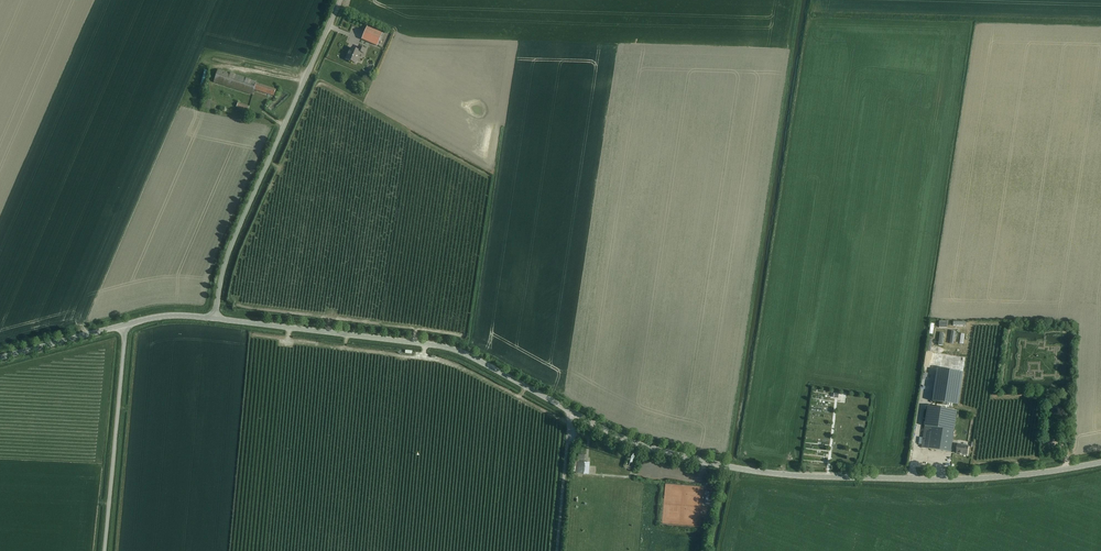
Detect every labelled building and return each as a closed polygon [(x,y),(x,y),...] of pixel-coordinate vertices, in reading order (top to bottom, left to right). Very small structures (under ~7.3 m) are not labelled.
[(367,27),(362,39),(377,46),(382,34),(367,27)] [(348,54),(346,59),(355,64),(360,52),(364,54),(366,49),(359,46),(357,50),(351,48),(349,55),(348,54)] [(218,69),(214,82),(253,95),(254,90),(256,83),(256,82),(218,69)] [(256,83),(254,90),(274,96),(276,90),(256,83)] [(238,103),(237,107),(248,111),(249,106),(238,103)] [(937,372),(933,405),(958,409),(963,376),(937,372)] [(957,411),(928,406),(922,448),(929,449),(951,452),(957,411)] [(969,446),(958,444),(956,453),(967,455),(969,446)] [(985,457),(986,457),(986,454),(987,447),(979,445),(977,455),(982,456),(983,457),(985,457)] [(583,474),(584,462),(577,461),(576,473),(583,474)] [(713,495),(713,492),(705,491),(705,494),(706,494),(705,504),(712,504),(712,495),(713,495)]
